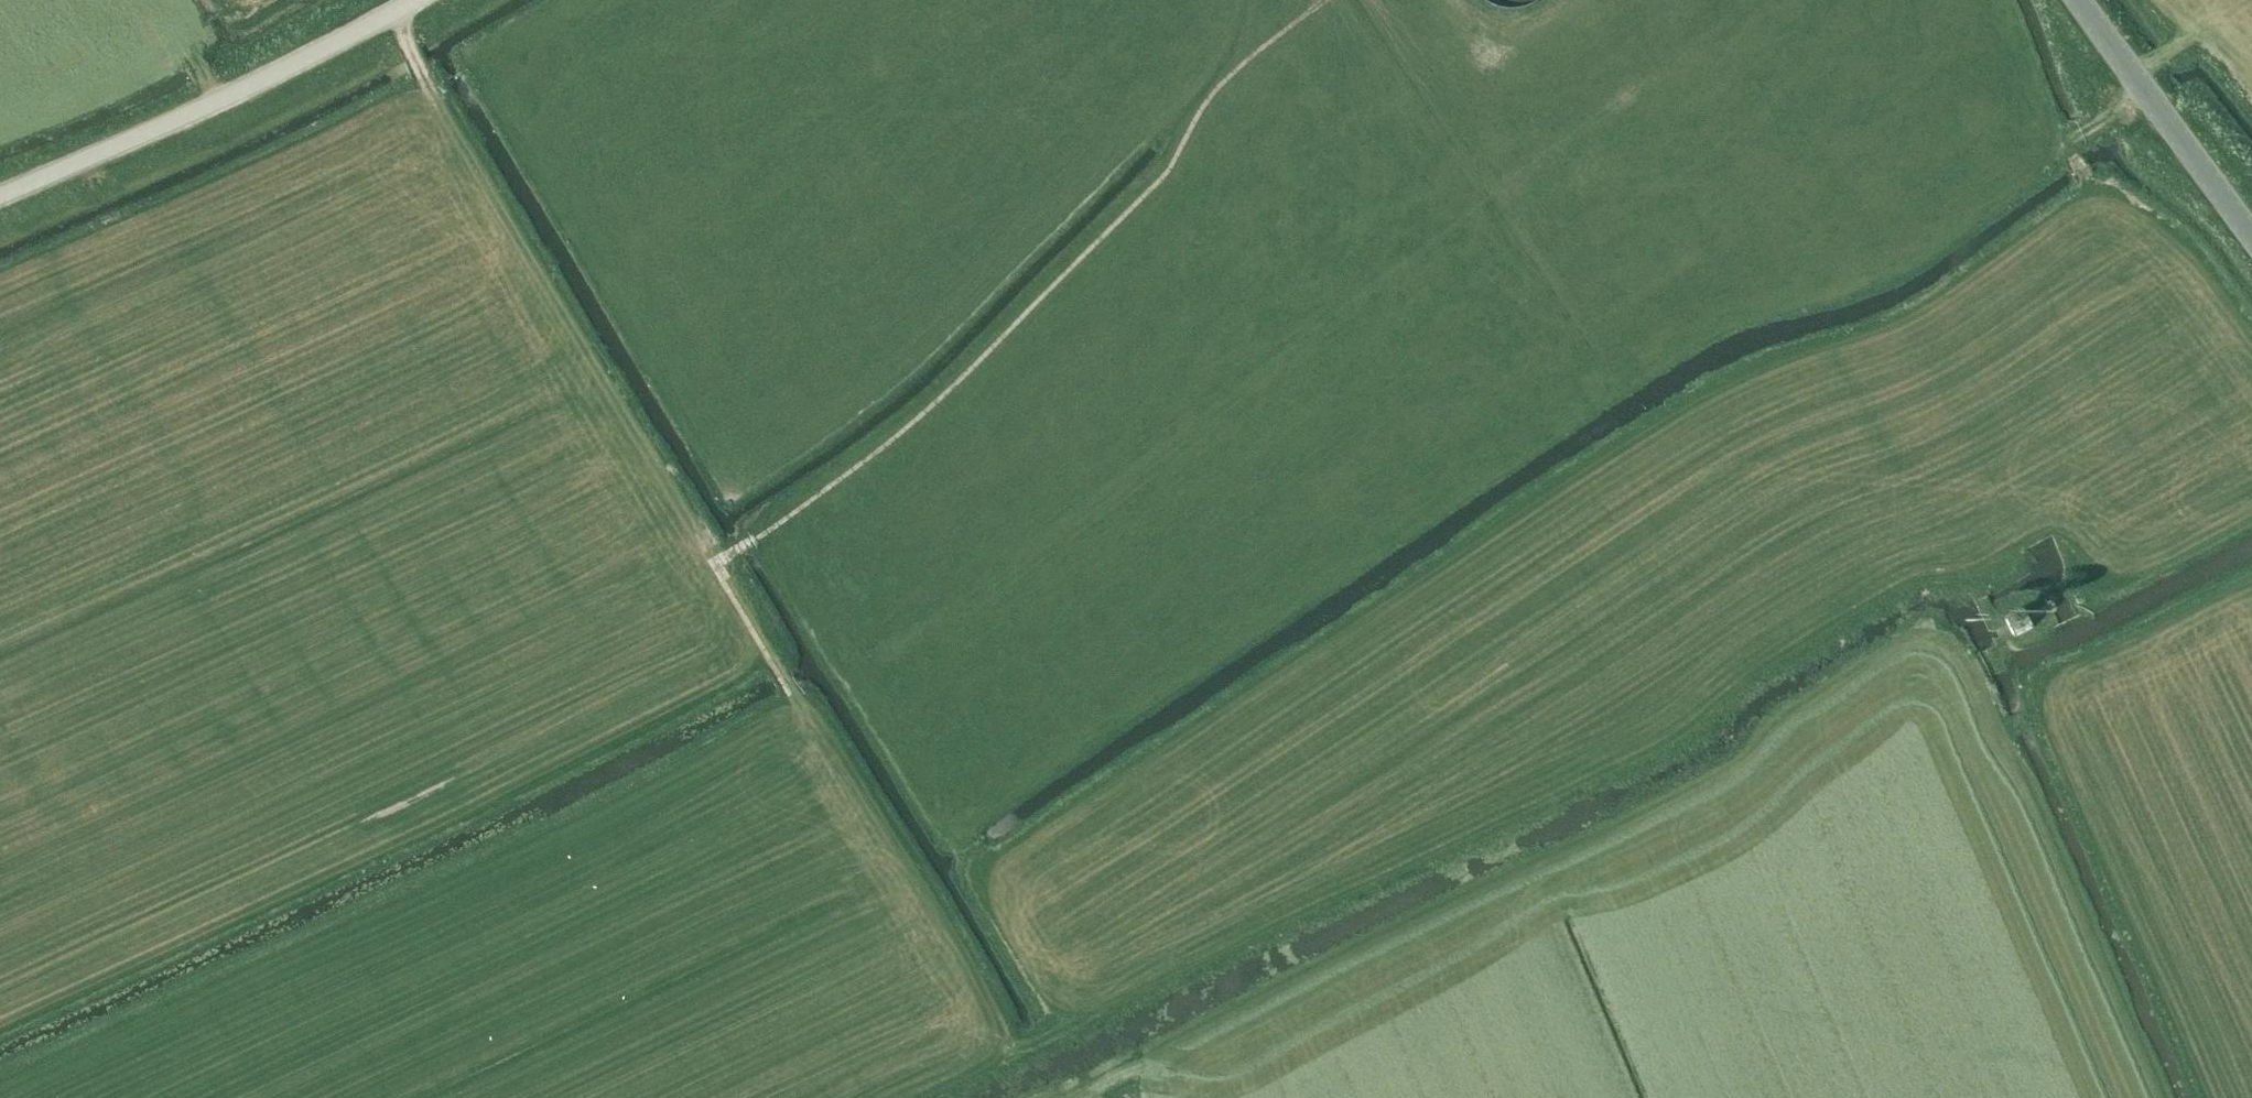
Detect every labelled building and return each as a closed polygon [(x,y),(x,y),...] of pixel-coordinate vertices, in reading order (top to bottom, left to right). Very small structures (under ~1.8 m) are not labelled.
[(2108,113),(2117,105),(2105,90),(2096,98),(2108,113)] [(2014,639),(2035,628),(2025,608),(2004,618),(2014,639)]
